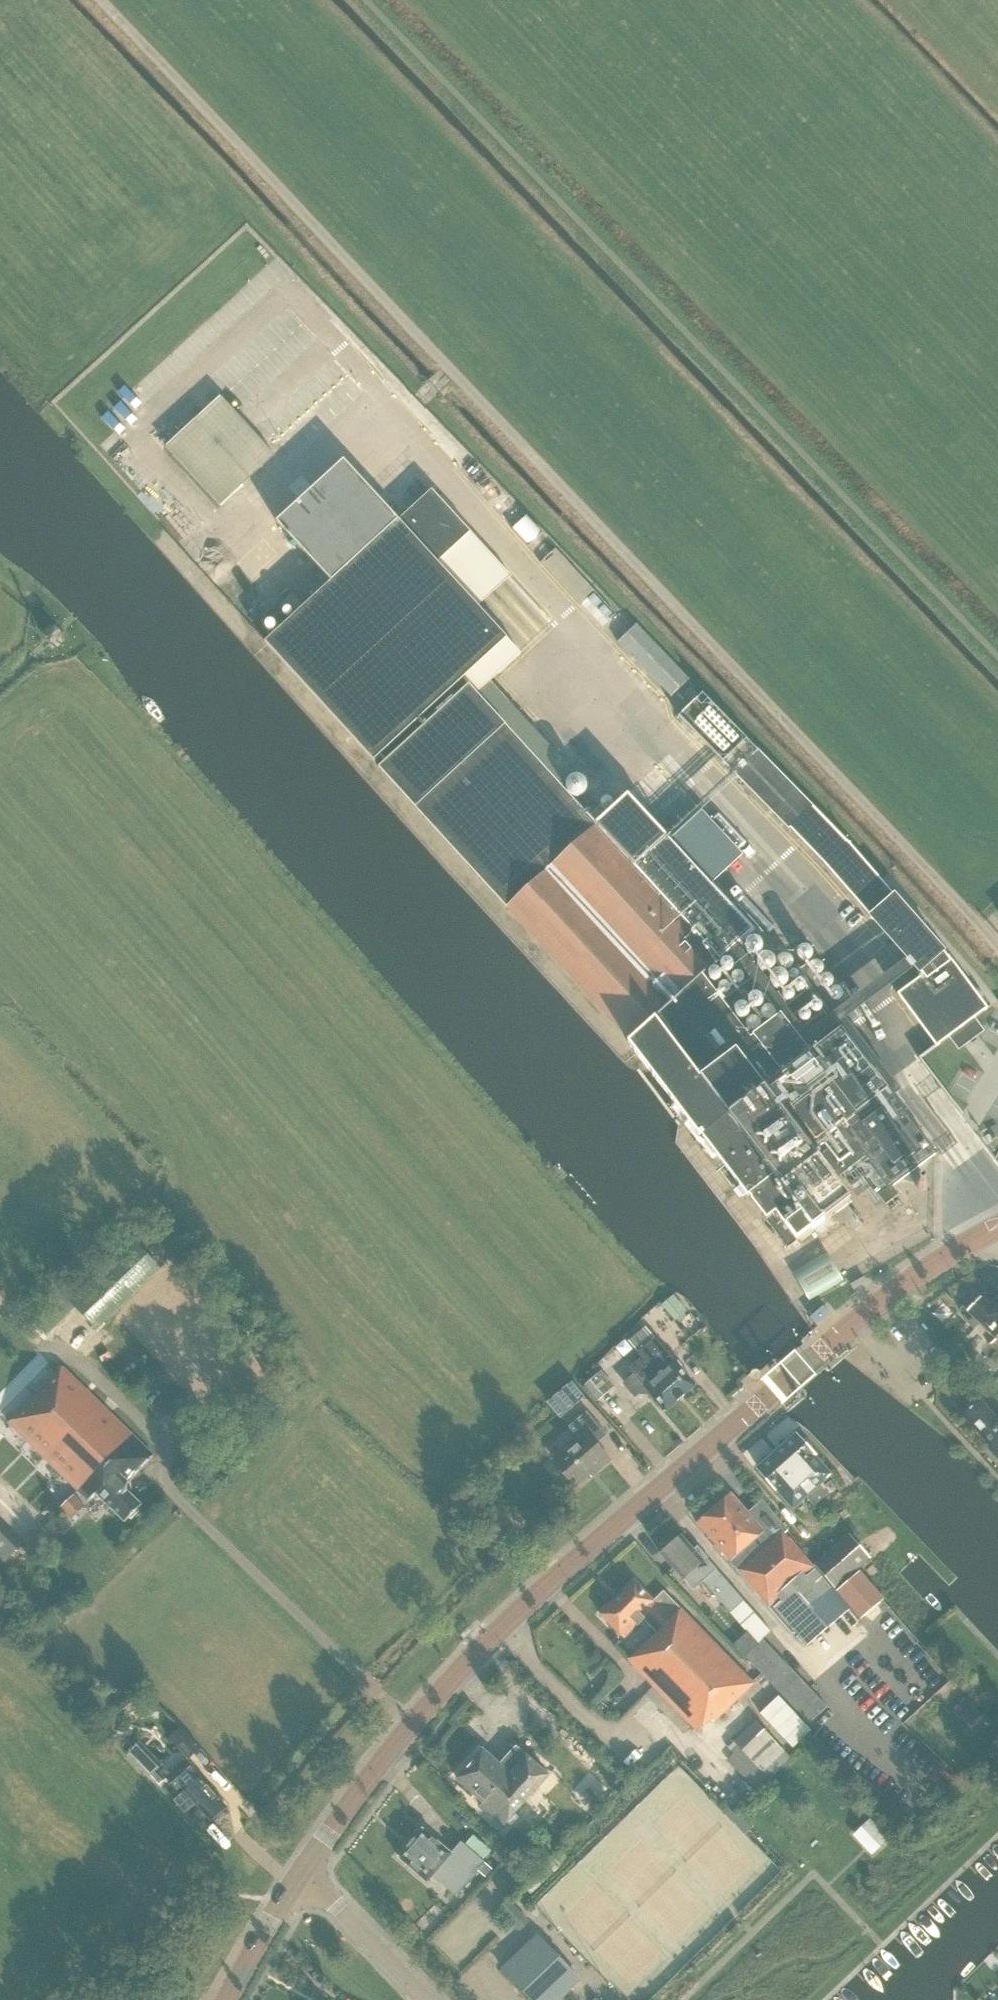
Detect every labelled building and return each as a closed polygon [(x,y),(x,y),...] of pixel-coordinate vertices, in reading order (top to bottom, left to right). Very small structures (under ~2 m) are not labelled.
[(280,404),(280,357),(253,357),(253,383),(232,383),(232,404),(280,404)] [(196,418),(166,446),(220,506),(251,478),(196,418)] [(892,1187),(937,1153),(842,1033),(860,1019),(854,1012),(915,967),(922,975),(897,994),(936,1047),(956,1031),(964,1042),(973,1036),(965,1025),(988,1008),(949,956),(948,956),(848,841),(847,841),(703,693),(678,716),(789,829),(790,828),(823,862),(907,958),(847,1003),(844,999),(840,1002),(809,963),(796,973),(809,989),(789,1005),(750,963),(768,946),(758,935),(744,948),(738,942),(752,930),(611,777),(593,794),(490,681),(521,652),(438,562),(471,532),(432,489),(400,516),(344,458),(277,517),(334,578),(265,642),(374,760),(380,755),(385,760),(378,767),(630,1040),(629,1041),(794,1256),(838,1222),(832,1214),(850,1200),(835,1181),(843,1175),(851,1186),(865,1176),(886,1204),(897,1195),(892,1187)] [(528,546),(543,532),(526,515),(512,529),(528,546)] [(601,628),(616,614),(555,549),(540,563),(601,628)] [(671,697),(689,679),(636,624),(618,642),(671,697)] [(671,831),(716,879),(743,854),(698,806),(671,831)] [(161,1269),(134,1240),(70,1302),(97,1330),(161,1269)] [(991,1306),(980,1296),(966,1310),(995,1338),(990,1343),(997,1351),(997,1298),(991,1306)] [(829,1316),(821,1307),(810,1318),(815,1324),(817,1327),(829,1316)] [(645,1328),(629,1341),(678,1400),(695,1385),(655,1337),(654,1338),(645,1328)] [(665,1411),(678,1400),(629,1341),(628,1342),(641,1357),(629,1368),(634,1374),(624,1383),(635,1396),(645,1388),(665,1411)] [(125,1522),(142,1505),(123,1487),(154,1455),(63,1367),(0,1431),(0,1439),(10,1449),(23,1436),(61,1473),(55,1480),(66,1491),(73,1484),(89,1501),(96,1493),(125,1522)] [(600,1369),(583,1384),(597,1401),(615,1386),(600,1369)] [(585,1396),(572,1381),(546,1402),(560,1418),(585,1396)] [(962,1415),(977,1431),(976,1435),(982,1440),(986,1440),(992,1447),(991,1448),(991,1452),(997,1459),(997,1420),(979,1399),(962,1415)] [(205,1413),(194,1401),(175,1419),(187,1431),(205,1413)] [(595,1468),(596,1470),(609,1460),(595,1444),(607,1435),(586,1411),(568,1426),(579,1439),(553,1460),(575,1485),(595,1468)] [(777,1452),(820,1500),(826,1494),(818,1484),(829,1474),(810,1452),(812,1446),(805,1438),(798,1439),(795,1436),(777,1452)] [(814,1505),(820,1500),(777,1452),(758,1468),(792,1507),(805,1496),(814,1505)] [(858,1571),(846,1581),(838,1588),(817,1563),(814,1566),(789,1538),(793,1534),(763,1501),(749,1514),(731,1493),(697,1523),(793,1631),(794,1630),(807,1645),(848,1609),(858,1620),(883,1598),(858,1571)] [(84,1506),(74,1495),(61,1507),(71,1518),(84,1506)] [(0,1528),(0,1564),(18,1546),(0,1528)] [(849,1535),(825,1556),(846,1581),(858,1571),(857,1569),(869,1558),(849,1535)] [(721,1630),(746,1657),(763,1640),(764,1638),(771,1632),(706,1558),(707,1557),(697,1546),(693,1549),(682,1536),(661,1554),(690,1588),(701,1579),(696,1584),(704,1593),(710,1589),(735,1618),(721,1630)] [(838,1588),(846,1581),(825,1556),(817,1563),(838,1588)] [(628,1660),(681,1608),(663,1590),(653,1600),(634,1581),(600,1614),(624,1638),(648,1615),(661,1628),(628,1660)] [(754,1683),(681,1608),(628,1660),(698,1732),(711,1719),(714,1722),(754,1683)] [(763,1640),(746,1657),(807,1723),(826,1705),(763,1640)] [(866,1662),(871,1654),(855,1644),(850,1652),(866,1662)] [(755,1720),(737,1738),(720,1754),(756,1791),(769,1778),(769,1777),(790,1757),(784,1751),(785,1750),(755,1720)] [(199,1748),(181,1727),(169,1737),(188,1758),(199,1748)] [(147,1742),(154,1755),(165,1749),(159,1736),(147,1742)] [(135,1753),(154,1773),(163,1764),(148,1748),(148,1749),(143,1744),(135,1753)] [(483,1749),(457,1778),(484,1802),(481,1805),(503,1825),(549,1775),(516,1745),(499,1764),(483,1749)] [(589,1753),(576,1772),(585,1778),(598,1759),(589,1753)] [(211,1820),(226,1806),(185,1760),(167,1777),(177,1789),(180,1786),(211,1820)] [(651,1792),(552,1892),(640,1978),(667,1951),(683,1959),(744,1896),(749,1887),(738,1881),(745,1874),(750,1878),(757,1882),(780,1859),(752,1832),(741,1854),(711,1839),(727,1822),(732,1812),(721,1802),(738,1810),(694,1767),(686,1763),(681,1768),(683,1769),(694,1780),(684,1790),(703,1808),(672,1793),(674,1788),(664,1783),(658,1795),(651,1792)] [(885,1838),(869,1822),(856,1835),(872,1851),(885,1838)] [(452,1851),(421,1827),(399,1857),(428,1879),(433,1873),(458,1892),(485,1857),(462,1839),(452,1851)] [(565,1964),(538,1936),(503,1969),(532,1999),(557,1999),(579,1979),(565,1964)] [(355,1990),(350,1999),(374,1999),(355,1990)]
